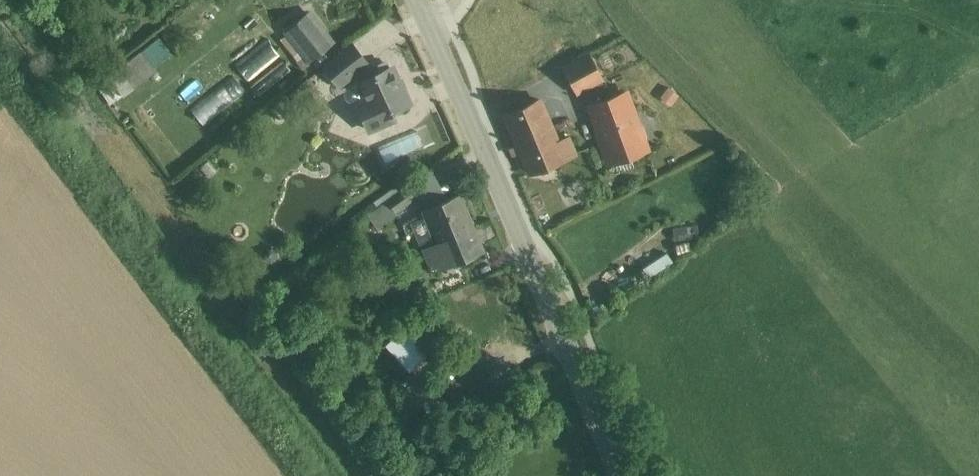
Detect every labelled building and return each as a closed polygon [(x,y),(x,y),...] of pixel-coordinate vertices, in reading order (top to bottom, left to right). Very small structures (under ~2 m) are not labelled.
[(332,43),(307,12),(286,29),(311,60),(332,43)] [(269,39),(236,60),(246,77),(279,56),(269,39)] [(352,44),(324,67),(339,85),(367,63),(352,44)] [(108,75),(123,94),(155,69),(140,49),(108,75)] [(589,53),(563,67),(577,94),(603,80),(589,53)] [(258,92),(291,72),(284,61),(251,81),(258,92)] [(384,63),(371,68),(374,75),(359,82),(366,99),(357,103),(369,129),(393,119),(390,111),(411,102),(404,87),(401,89),(391,68),(387,69),(384,63)] [(189,108),(203,125),(246,90),(232,73),(189,108)] [(625,93),(591,105),(604,141),(602,141),(609,162),(646,149),(642,139),(644,134),(642,127),(637,125),(625,93)] [(541,100),(504,115),(528,172),(576,153),(569,136),(558,140),(541,100)] [(414,127),(376,147),(384,162),(422,142),(414,127)] [(410,184),(387,201),(395,212),(418,196),(410,184)] [(361,208),(374,227),(395,212),(381,193),(361,208)] [(459,194),(423,209),(438,243),(425,249),(433,269),(481,249),(459,194)] [(647,274),(671,260),(666,251),(641,265),(647,274)] [(423,318),(405,331),(416,344),(433,332),(423,318)] [(534,382),(522,391),(528,399),(540,390),(534,382)]
